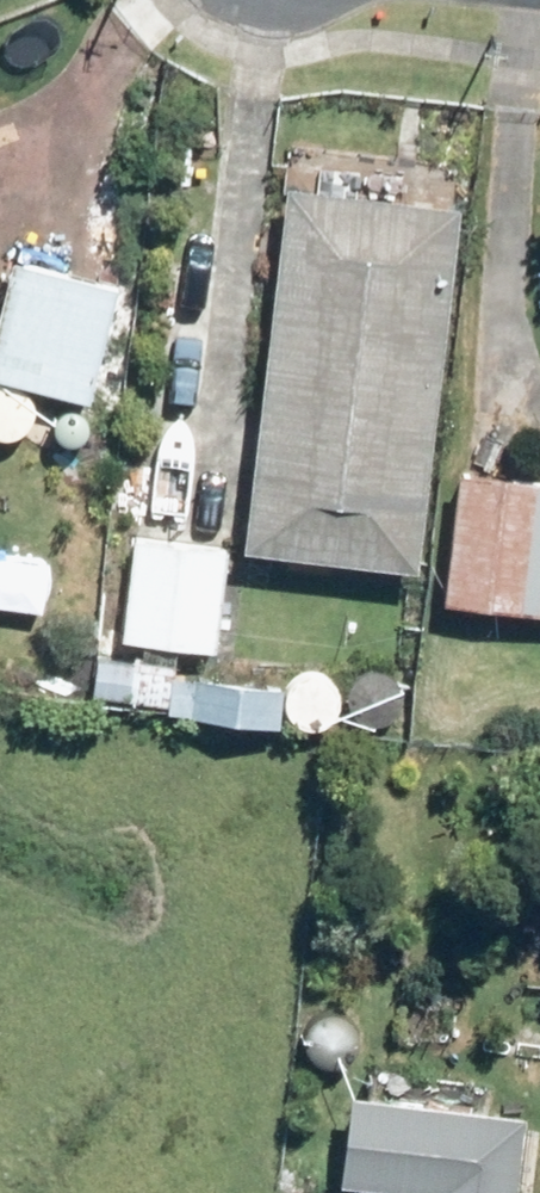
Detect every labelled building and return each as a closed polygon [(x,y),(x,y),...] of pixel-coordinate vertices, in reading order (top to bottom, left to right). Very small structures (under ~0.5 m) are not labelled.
[(10,142),(0,140),(0,181),(10,142)] [(290,193),(248,554),(421,574),(461,213),(290,193)] [(118,293),(17,268),(0,338),(0,381),(92,404),(118,293)] [(461,477),(448,606),(539,615),(539,486),(461,477)] [(137,541),(124,643),(221,654),(231,552),(137,541)] [(179,663),(137,659),(133,703),(174,708),(179,663)] [(195,722),(281,729),(283,692),(199,685),(195,722)] [(526,1123),(352,1107),(344,1190),(377,1192),(519,1192),(526,1123)]
